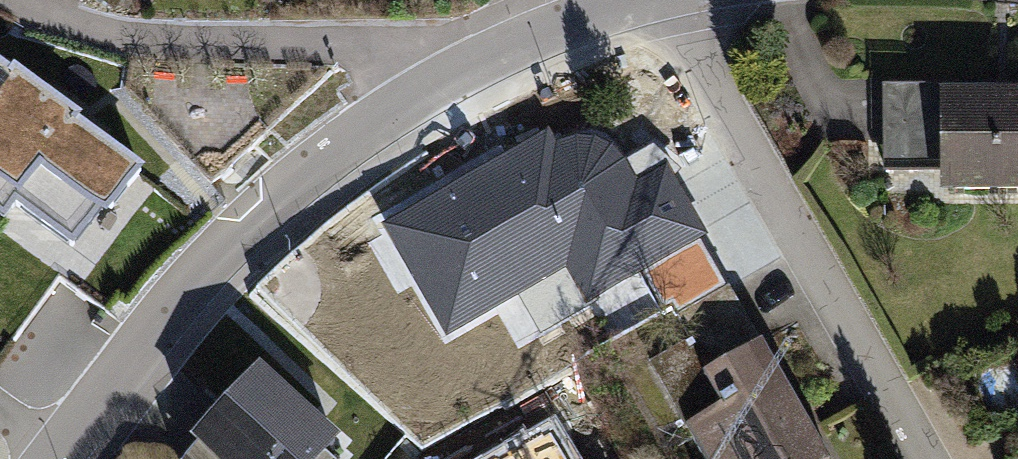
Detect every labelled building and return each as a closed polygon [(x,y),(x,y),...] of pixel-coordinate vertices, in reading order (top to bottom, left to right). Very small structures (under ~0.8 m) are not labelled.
[(17,87),(0,75),(0,111),(17,87)] [(81,133),(83,130),(20,84),(17,87),(0,111),(0,222),(11,230),(17,222),(81,133)] [(883,87),(885,167),(939,165),(939,188),(1017,186),(1017,84),(883,87)] [(105,233),(145,178),(81,133),(17,222),(71,261),(96,226),(105,233)] [(579,288),(691,221),(661,172),(656,175),(651,170),(641,164),(629,163),(619,167),(609,154),(593,144),(574,144),(558,150),(549,134),(396,225),(442,302),(550,238),(579,288)] [(729,286),(631,342),(698,458),(828,458),(729,286)] [(255,359),(186,438),(193,445),(181,458),(310,458),(336,429),(255,359)]
